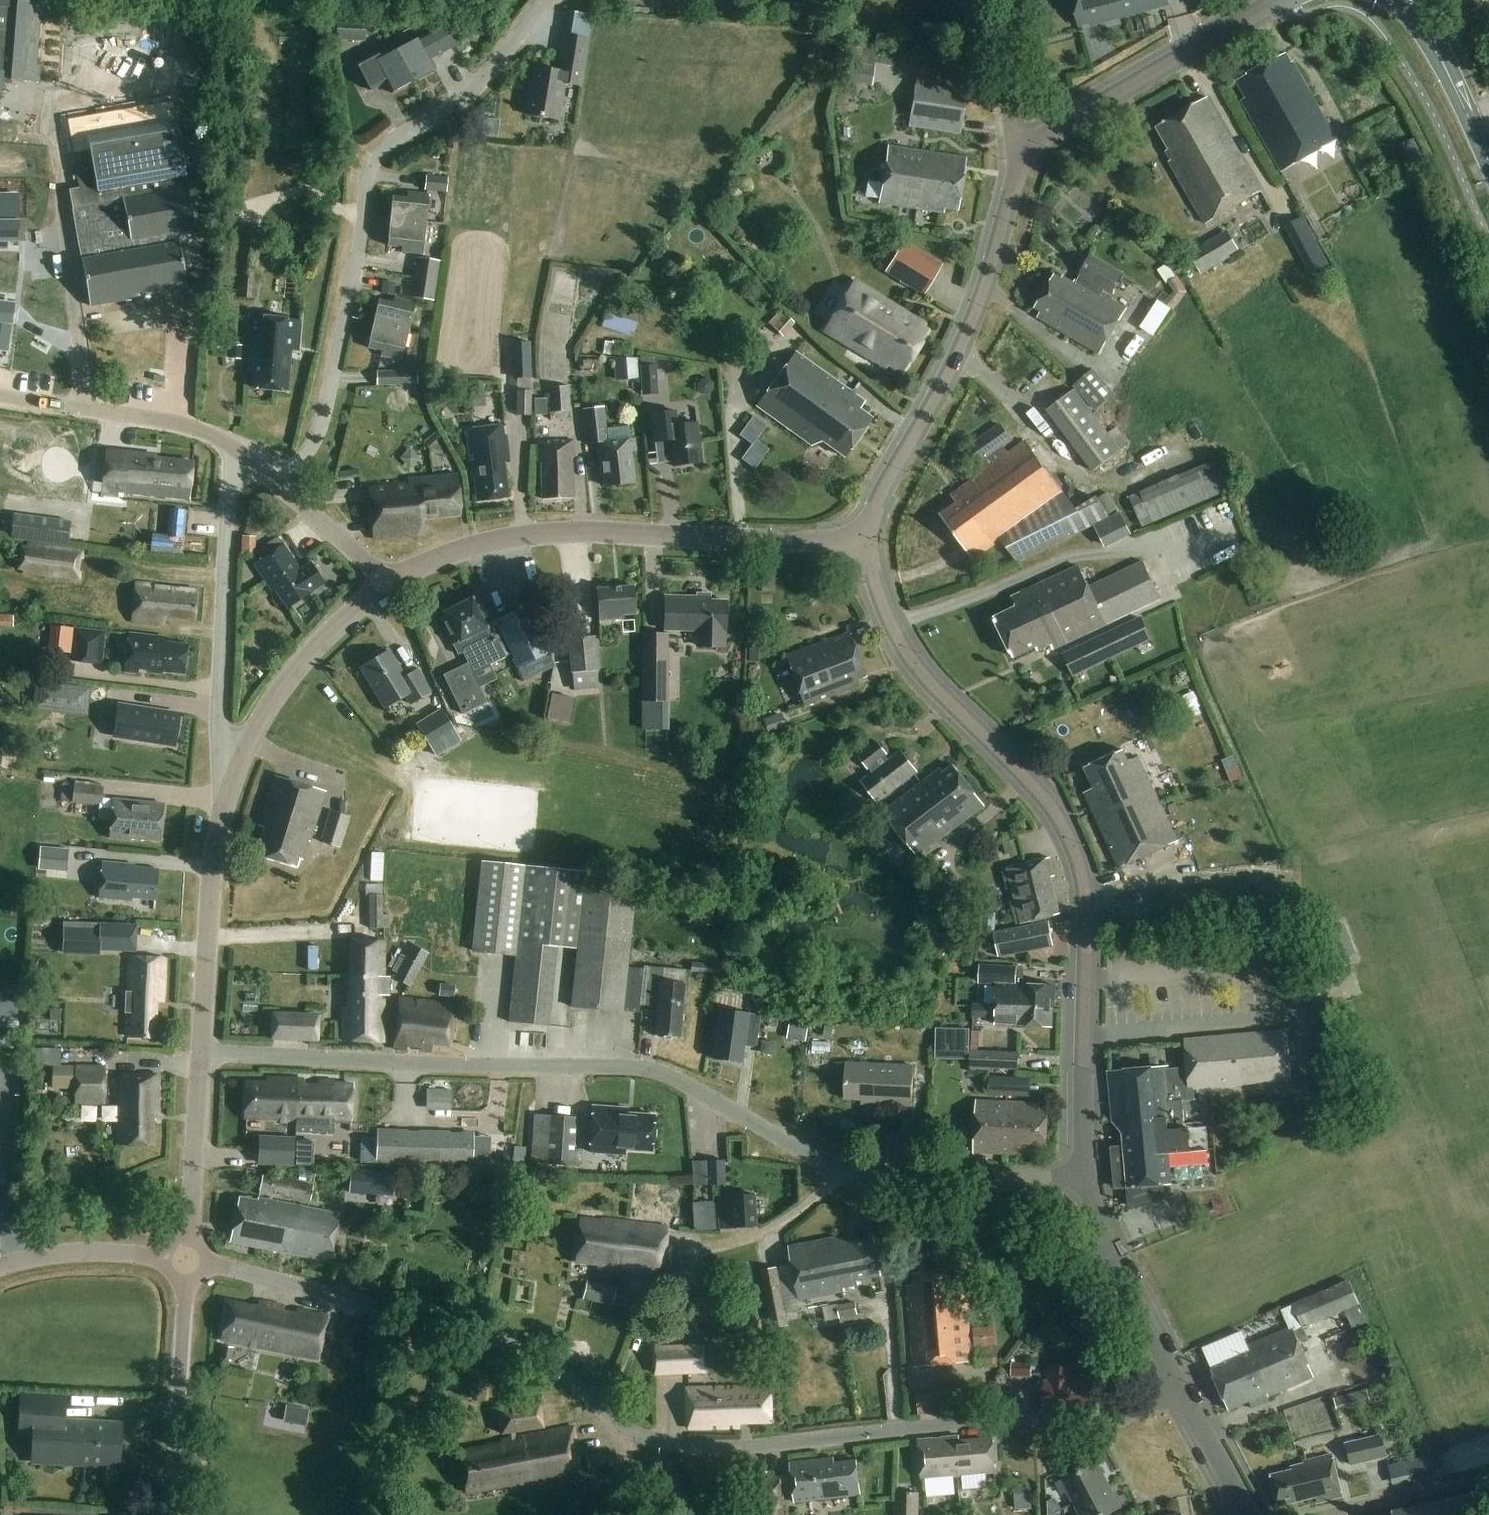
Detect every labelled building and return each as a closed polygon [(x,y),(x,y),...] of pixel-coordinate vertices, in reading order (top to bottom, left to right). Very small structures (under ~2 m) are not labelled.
[(1,97),(2,81),(38,84),(39,67),(35,67),(40,3),(8,0),(0,0),(0,97),(1,97)] [(1080,27),(1091,24),(1092,27),(1168,6),(1167,0),(1072,0),(1080,27)] [(109,23),(110,5),(85,3),(84,21),(109,23)] [(337,19),(336,39),(365,41),(366,21),(337,19)] [(418,39),(396,51),(413,82),(435,70),(430,60),(455,47),(443,26),(426,35),(427,37),(419,41),(418,39)] [(887,48),(888,35),(876,33),(874,47),(887,48)] [(587,39),(564,35),(558,71),(535,67),(531,93),(528,92),(525,115),(558,120),(564,84),(580,86),(587,39)] [(391,94),(413,82),(396,51),(394,46),(357,65),(370,90),(385,82),(391,94)] [(1291,64),(1285,53),(1236,81),(1246,98),(1241,100),(1282,172),(1338,141),(1293,63),(1291,64)] [(80,87),(93,88),(94,56),(81,56),(80,87)] [(871,83),(874,67),(850,63),(847,79),(871,83)] [(967,86),(916,78),(908,126),(960,134),(967,86)] [(887,88),(887,97),(906,98),(906,88),(887,88)] [(1262,191),(1207,98),(1157,127),(1170,149),(1167,151),(1173,161),(1171,162),(1207,223),(1262,191)] [(209,127),(210,114),(188,114),(188,126),(209,127)] [(186,177),(175,121),(86,138),(89,151),(72,155),(79,189),(67,192),(89,307),(187,288),(183,269),(200,266),(193,230),(195,230),(187,185),(186,185),(184,178),(186,177)] [(1398,146),(1408,169),(1421,163),(1411,140),(1398,146)] [(878,203),(917,209),(921,185),(918,184),(923,152),(887,146),(878,203)] [(921,185),(917,209),(943,213),(944,209),(958,211),(966,159),(923,152),(918,184),(921,185)] [(424,190),(446,193),(448,178),(426,175),(424,190)] [(390,221),(425,224),(428,194),(408,192),(407,197),(392,195),(390,221)] [(18,242),(18,213),(6,213),(6,208),(0,208),(0,242),(18,242)] [(1311,269),(1328,259),(1304,217),(1286,227),(1311,269)] [(425,224),(390,221),(387,246),(402,247),(401,252),(422,254),(425,224)] [(231,226),(227,276),(236,277),(234,298),(257,300),(262,228),(240,227),(231,226)] [(1202,274),(1229,259),(1216,237),(1189,252),(1202,274)] [(903,241),(885,273),(924,295),(942,264),(903,241)] [(1080,277),(1077,282),(1075,281),(1073,284),(1062,278),(1061,280),(1054,276),(1034,309),(1044,315),(1041,321),(1099,355),(1125,311),(1098,295),(1101,290),(1110,295),(1121,277),(1090,258),(1079,276),(1080,277)] [(415,279),(438,282),(441,262),(418,259),(415,279)] [(900,370),(929,327),(856,277),(824,324),(882,364),(885,360),(900,370)] [(438,282),(415,279),(412,298),(435,301),(438,282)] [(395,288),(381,286),(380,294),(393,296),(395,288)] [(373,323),(407,331),(414,302),(394,297),(393,301),(379,298),(373,323)] [(0,342),(14,344),(20,304),(0,301),(0,342)] [(1146,321),(1158,329),(1171,310),(1158,302),(1146,321)] [(783,337),(795,324),(785,315),(784,316),(779,311),(768,323),(783,337)] [(299,320),(251,316),(247,360),(250,360),(249,371),(254,372),(252,388),(286,391),(289,351),(297,351),(299,320)] [(407,331),(373,323),(367,348),(382,351),(381,356),(401,360),(407,331)] [(603,354),(610,355),(611,353),(630,356),(632,343),(612,340),(612,342),(605,341),(603,354)] [(511,342),(512,379),(531,378),(530,342),(511,342)] [(231,345),(230,359),(241,360),(242,346),(231,345)] [(865,402),(795,352),(756,405),(812,445),(822,442),(844,458),(872,419),(859,410),(865,402)] [(655,365),(640,367),(642,394),(657,393),(655,365)] [(1116,394),(1094,369),(1074,386),(1097,411),(1116,394)] [(377,373),(377,386),(419,386),(419,372),(377,373)] [(548,387),(550,411),(571,410),(569,386),(548,387)] [(1094,472),(1122,450),(1128,446),(1115,429),(1109,433),(1076,389),(1048,410),(1094,472)] [(607,441),(604,408),(584,410),(588,443),(596,442),(599,464),(601,464),(604,485),(633,482),(630,452),(635,451),(634,439),(607,441)] [(677,425),(676,411),(651,414),(654,442),(670,440),(673,466),(702,463),(697,423),(677,425)] [(740,432),(754,443),(758,438),(768,425),(754,414),(740,432)] [(973,559),(991,545),(1000,539),(1018,563),(1096,525),(1120,514),(1109,492),(1076,509),(1025,439),(1008,452),(1005,447),(1013,441),(1001,424),(967,449),(983,470),(950,494),(957,503),(940,515),(973,559)] [(508,462),(504,425),(466,430),(472,480),(474,479),(477,501),(507,497),(503,462),(508,462)] [(757,468),(772,448),(758,438),(754,443),(743,457),(757,468)] [(573,457),(572,440),(534,442),(535,464),(540,463),(542,498),(573,497),(571,457),(573,457)] [(156,455),(107,450),(103,491),(190,500),(194,463),(156,459),(156,455)] [(1231,492),(1220,465),(1145,496),(1144,491),(1130,497),(1143,528),(1231,492)] [(460,514),(456,475),(419,479),(419,481),(368,487),(373,539),(417,534),(424,518),(460,514)] [(14,514),(11,538),(68,546),(71,521),(14,514)] [(1105,548),(1113,544),(1131,534),(1121,514),(1102,523),(1095,527),(1105,548)] [(81,547),(84,530),(75,528),(71,545),(81,547)] [(243,536),(241,554),(255,555),(256,537),(243,536)] [(19,544),(16,570),(22,571),(22,575),(81,583),(82,572),(80,572),(81,560),(83,560),(84,550),(27,542),(26,545),(19,544)] [(300,571),(283,545),(254,564),(272,592),(276,589),(288,608),(311,593),(311,592),(324,583),(312,564),(300,571)] [(1161,598),(1143,561),(1088,587),(1078,566),(1016,596),(1017,597),(1016,608),(994,619),(1013,658),(1035,647),(1037,651),(1050,645),(1052,649),(1106,624),(1161,598)] [(197,590),(135,584),(132,623),(164,626),(164,617),(194,620),(197,590)] [(635,613),(633,586),(596,589),(599,621),(622,619),(622,614),(635,613)] [(664,613),(663,634),(668,634),(680,635),(680,630),(698,630),(697,647),(724,648),(725,631),(725,601),(710,601),(710,597),(681,596),(664,595),(664,613)] [(481,611),(474,598),(454,608),(449,607),(445,609),(444,613),(442,614),(448,627),(445,628),(453,644),(458,642),(473,672),(504,656),(488,625),(491,624),(484,609),(481,611)] [(546,602),(530,610),(542,635),(558,627),(546,602)] [(534,660),(551,652),(542,635),(530,610),(528,605),(495,622),(519,668),(529,663),(533,669),(538,667),(534,660)] [(14,626),(14,614),(0,614),(0,626),(14,626)] [(1142,616),(1102,635),(1113,658),(1153,639),(1142,616)] [(72,652),(74,626),(51,623),(48,650),(72,652)] [(72,652),(71,659),(104,662),(107,629),(74,626),(72,652)] [(442,664),(453,658),(439,630),(428,635),(442,664)] [(865,675),(849,633),(786,656),(804,706),(860,685),(857,678),(865,675)] [(166,637),(129,634),(125,673),(138,675),(138,670),(151,671),(151,674),(162,675),(162,672),(184,675),(187,645),(166,643),(166,637)] [(643,634),(642,702),(642,728),(667,728),(668,703),(668,634),(663,634),(643,634)] [(1102,635),(1062,654),(1073,677),(1113,658),(1102,635)] [(595,636),(569,638),(574,691),(599,688),(595,636)] [(758,649),(749,649),(749,662),(758,662),(758,649)] [(404,677),(388,651),(359,668),(384,708),(405,695),(411,704),(430,692),(416,669),(404,677)] [(443,675),(462,714),(487,703),(467,663),(443,675)] [(95,685),(73,683),(71,699),(93,701),(95,685)] [(416,724),(433,749),(467,728),(451,702),(416,724)] [(127,706),(122,738),(175,745),(179,714),(127,706)] [(570,730),(570,706),(550,706),(550,730),(570,730)] [(763,719),(764,721),(744,728),(748,740),(768,733),(769,735),(786,729),(781,713),(763,719)] [(918,772),(902,751),(888,762),(885,757),(889,755),(878,741),(858,756),(869,770),(870,769),(873,773),(862,782),(878,803),(918,772)] [(1126,762),(1121,751),(1082,768),(1092,790),(1082,794),(1117,869),(1175,842),(1136,757),(1126,762)] [(985,806),(954,765),(944,773),(941,769),(884,812),(918,856),(985,806)] [(325,792),(275,776),(260,826),(264,828),(256,855),(295,867),(297,860),(302,862),(308,843),(310,843),(325,792)] [(60,801),(73,803),(75,784),(62,783),(60,801)] [(99,805),(103,805),(103,798),(104,787),(99,787),(75,784),(73,803),(99,805)] [(99,805),(98,820),(111,821),(110,838),(132,840),(132,838),(161,841),(164,804),(113,799),(103,798),(103,805),(99,805)] [(330,810),(320,841),(340,847),(350,816),(330,810)] [(1009,854),(1018,852),(1015,840),(1006,842),(1009,854)] [(41,847),(39,869),(67,871),(68,849),(41,847)] [(95,886),(95,856),(70,856),(69,886),(95,886)] [(370,859),(369,889),(383,889),(384,859),(370,859)] [(1054,878),(1049,859),(1008,869),(1022,924),(1060,915),(1051,879),(1054,878)] [(623,1012),(623,1007),(639,1009),(643,969),(627,968),(631,939),(636,891),(584,886),(585,871),(481,860),(471,951),(515,956),(508,1022),(549,1026),(558,947),(577,949),(571,1007),(623,1012)] [(135,865),(102,862),(99,899),(132,902),(132,897),(155,899),(158,870),(135,868),(135,865)] [(369,895),(369,928),(390,928),(390,914),(382,915),(382,895),(369,895)] [(982,915),(981,933),(993,933),(994,916),(982,915)] [(100,951),(137,952),(138,924),(100,923),(99,951),(100,951)] [(994,934),(999,957),(1054,947),(1049,923),(994,934)] [(351,940),(351,976),(383,977),(383,941),(351,940)] [(421,964),(408,957),(396,978),(410,985),(421,964)] [(165,959),(130,958),(127,1039),(154,1040),(155,1003),(163,1003),(165,959)] [(691,971),(725,974),(726,964),(692,961),(691,971)] [(664,968),(649,966),(647,982),(646,982),(644,1006),(657,1007),(655,1036),(680,1038),(684,984),(662,982),(664,968)] [(973,1004),(973,1006),(996,1007),(996,1008),(1053,1010),(1054,987),(1016,986),(1017,968),(982,966),(981,984),(998,985),(997,1005),(973,1004)] [(389,977),(383,977),(351,976),(351,993),(349,993),(349,1008),(343,1008),(342,1041),(383,1042),(383,1000),(381,1000),(381,995),(389,996),(389,977)] [(455,985),(440,984),(438,996),(454,998),(455,985)] [(453,1005),(398,1000),(393,1048),(406,1049),(406,1045),(418,1047),(418,1050),(431,1051),(432,1043),(449,1045),(453,1005)] [(996,1007),(973,1006),(972,1017),(996,1018),(996,1026),(1023,1027),(1023,1026),(1052,1028),(1053,1010),(996,1008),(996,1007)] [(749,1015),(719,1011),(712,1060),(742,1064),(749,1015)] [(309,1014),(273,1013),(272,1037),(308,1038),(309,1014)] [(789,1021),(786,1038),(804,1041),(807,1024),(789,1021)] [(936,1056),(971,1057),(972,1029),(972,1026),(937,1025),(936,1056)] [(825,1026),(824,1037),(832,1037),(833,1027),(825,1026)] [(971,1057),(971,1067),(1020,1068),(1020,1050),(979,1048),(979,1030),(972,1029),(971,1057)] [(1293,1081),(1288,1029),(1184,1038),(1186,1065),(1168,1067),(1108,1072),(1113,1126),(1123,1135),(1124,1147),(1112,1148),(1115,1189),(1128,1188),(1130,1209),(1136,1208),(1136,1205),(1147,1204),(1147,1203),(1151,1202),(1151,1200),(1160,1199),(1159,1196),(1164,1195),(1163,1186),(1171,1185),(1168,1154),(1209,1150),(1207,1126),(1195,1127),(1195,1123),(1185,1124),(1183,1101),(1195,1100),(1195,1090),(1293,1081)] [(1315,1074),(1337,1073),(1334,1032),(1312,1034),(1315,1074)] [(761,1041),(761,1048),(765,1054),(773,1055),(775,1042),(761,1041)] [(52,1089),(74,1089),(74,1105),(105,1105),(105,1064),(75,1064),(75,1066),(53,1066),(52,1089)] [(915,1068),(847,1065),(845,1101),(874,1102),(874,1105),(912,1107),(915,1068)] [(115,1124),(114,1144),(152,1145),(153,1111),(158,1112),(159,1074),(119,1074),(118,1116),(119,1116),(119,1124),(115,1124)] [(989,1095),(1028,1097),(1029,1078),(990,1077),(989,1095)] [(246,1082),(244,1119),(297,1123),(298,1123),(299,1080),(268,1078),(267,1083),(246,1082)] [(303,1080),(299,1080),(298,1123),(297,1123),(296,1133),(333,1135),(334,1122),(350,1123),(352,1084),(334,1083),(333,1081),(321,1081),(318,1086),(306,1085),(303,1080)] [(452,1088),(427,1087),(427,1108),(451,1109),(452,1088)] [(974,1153),(1004,1154),(1006,1102),(976,1101),(974,1153)] [(1006,1102),(1004,1154),(1038,1156),(1038,1149),(1046,1149),(1048,1111),(1040,1111),(1041,1104),(1006,1102)] [(650,1151),(652,1116),(625,1114),(626,1110),(591,1107),(587,1152),(622,1155),(622,1149),(650,1151)] [(575,1149),(577,1117),(534,1114),(531,1163),(584,1166),(585,1149),(575,1149)] [(375,1159),(375,1163),(472,1165),(472,1159),(489,1160),(490,1136),(473,1136),(473,1132),(375,1130),(375,1135),(362,1135),(361,1159),(375,1159)] [(261,1136),(259,1165),(293,1167),(295,1137),(261,1136)] [(347,1138),(348,1156),(358,1155),(357,1137),(347,1138)] [(723,1161),(707,1162),(708,1186),(724,1185),(723,1161)] [(265,1176),(262,1191),(309,1200),(312,1185),(265,1176)] [(724,1197),(718,1197),(719,1230),(756,1228),(754,1194),(730,1196),(730,1197),(724,1197)] [(679,1195),(661,1198),(663,1214),(682,1211),(679,1195)] [(257,1202),(238,1198),(229,1242),(330,1262),(339,1215),(258,1198),(257,1202)] [(591,1219),(580,1218),(575,1263),(597,1266),(597,1270),(660,1277),(664,1261),(667,1228),(595,1219),(595,1222),(590,1222),(591,1219)] [(852,1243),(837,1239),(789,1248),(799,1301),(846,1292),(845,1288),(859,1286),(859,1281),(882,1277),(875,1238),(852,1243)] [(778,1267),(761,1271),(772,1329),(789,1326),(778,1267)] [(953,1282),(952,1270),(914,1274),(915,1285),(907,1286),(914,1367),(972,1362),(965,1281),(953,1282)] [(584,1299),(612,1305),(616,1286),(587,1280),(584,1299)] [(1349,1280),(1294,1305),(1305,1328),(1344,1310),(1352,1328),(1368,1321),(1349,1280)] [(284,1306),(261,1302),(260,1308),(230,1302),(222,1339),(320,1359),(328,1316),(311,1313),(311,1311),(299,1309),(296,1315),(284,1312),(284,1306)] [(836,1304),(823,1307),(826,1322),(845,1318),(847,1332),(868,1328),(863,1313),(858,1314),(855,1302),(837,1306),(836,1304)] [(1203,1349),(1213,1372),(1212,1372),(1229,1411),(1268,1395),(1269,1397),(1315,1378),(1293,1328),(1247,1348),(1241,1333),(1203,1349)] [(704,1344),(654,1346),(655,1376),(706,1374),(704,1344)] [(222,1346),(220,1359),(231,1361),(234,1348),(222,1346)] [(1011,1376),(1032,1377),(1033,1364),(1012,1363),(1011,1376)] [(1046,1373),(1045,1408),(1091,1410),(1092,1384),(1075,1383),(1076,1366),(1048,1365),(1048,1373),(1046,1373)] [(773,1422),(772,1387),(754,1387),(754,1389),(744,1389),(744,1388),(688,1389),(689,1430),(741,1428),(741,1423),(773,1422)] [(1367,1389),(1334,1398),(1337,1410),(1371,1401),(1367,1389)] [(962,1390),(942,1395),(948,1415),(967,1409),(962,1390)] [(31,1464),(120,1469),(123,1422),(65,1418),(67,1395),(20,1392),(18,1436),(32,1437),(31,1464)] [(943,1413),(941,1392),(917,1395),(919,1416),(943,1413)] [(501,1435),(545,1428),(540,1400),(496,1407),(501,1435)] [(496,1443),(458,1450),(465,1488),(466,1493),(509,1485),(510,1488),(582,1475),(573,1426),(495,1441),(496,1443)] [(1383,1434),(1346,1443),(1351,1466),(1389,1457),(1383,1434)] [(960,1436),(955,1437),(959,1476),(997,1473),(994,1438),(961,1441),(960,1436)] [(959,1476),(955,1437),(918,1440),(922,1480),(959,1476)] [(617,1451),(589,1454),(590,1473),(618,1472),(617,1451)] [(1341,1497),(1331,1455),(1303,1462),(1303,1464),(1291,1467),(1291,1470),(1269,1475),(1277,1506),(1315,1497),(1316,1503),(1341,1497)] [(1393,1481),(1434,1470),(1431,1456),(1389,1466),(1393,1481)] [(822,1465),(822,1460),(790,1464),(794,1503),(861,1495),(857,1460),(822,1465)] [(1067,1492),(1074,1504),(1110,1485),(1097,1463),(1058,1484),(1063,1494),(1067,1492)] [(780,1475),(752,1479),(757,1514),(786,1514),(780,1475)] [(1074,1504),(1080,1514),(1108,1514),(1122,1508),(1110,1485),(1074,1504)] [(1031,1502),(1031,1488),(1015,1488),(1015,1503),(1031,1502)] [(895,1507),(895,1514),(919,1514),(919,1493),(896,1492),(895,1507)] [(1420,1507),(1393,1513),(1393,1514),(1470,1514),(1466,1497),(1420,1507)] [(1048,1507),(1049,1514),(1050,1514),(1053,1514),(1062,1509),(1056,1498),(1052,1500),(1048,1502),(1048,1507)]
